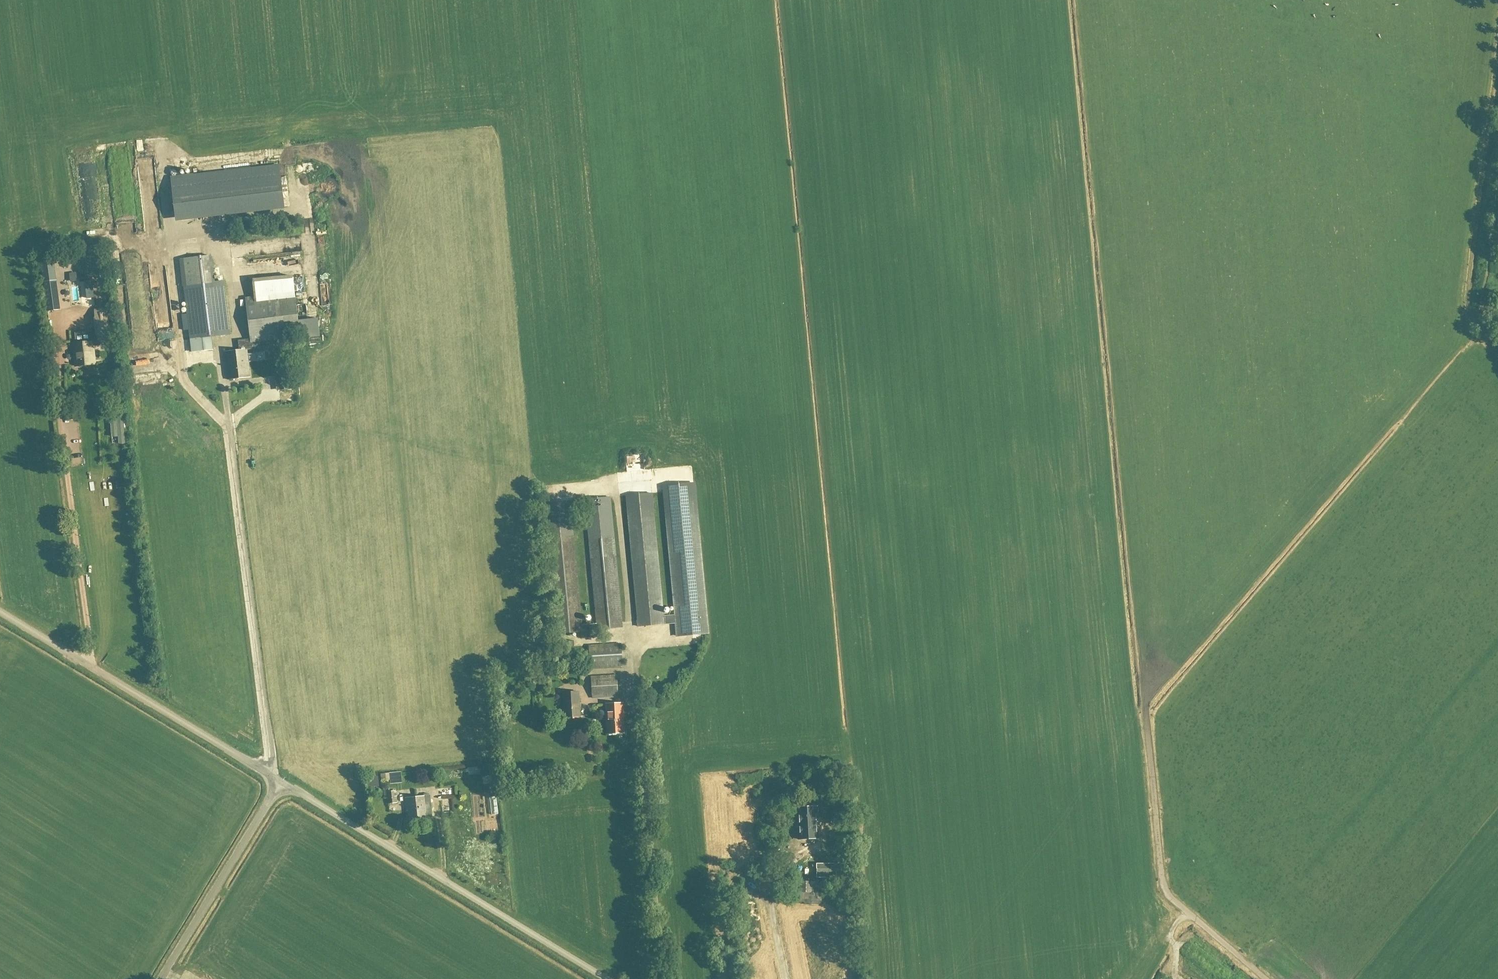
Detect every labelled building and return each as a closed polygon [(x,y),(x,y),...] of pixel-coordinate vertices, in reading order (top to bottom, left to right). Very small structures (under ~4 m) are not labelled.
[(279,167),(170,180),(175,221),(284,208),(279,167)] [(308,192),(301,199),(307,206),(315,199),(308,192)] [(99,246),(87,247),(88,254),(76,255),(77,264),(85,263),(101,261),(99,246)] [(213,350),(211,337),(230,335),(223,282),(204,284),(200,258),(180,261),(190,340),(192,353),(213,350)] [(59,310),(55,281),(52,259),(40,261),(47,312),(55,311),(59,310)] [(294,339),(299,339),(294,293),(245,298),(250,344),(267,342),(294,339)] [(91,341),(91,343),(72,345),(75,367),(95,365),(93,345),(99,345),(99,342),(108,341),(105,311),(94,312),(97,340),(91,341)] [(239,348),(239,351),(225,353),(226,367),(248,364),(247,351),(253,350),(254,353),(268,351),(267,342),(250,344),(250,346),(245,346),(245,348),(239,348)] [(248,364),(226,367),(228,381),(250,378),(248,364)] [(278,376),(280,391),(292,390),(290,374),(278,376)] [(675,615),(663,616),(651,494),(625,497),(637,627),(676,624),(677,637),(708,634),(694,485),(663,487),(675,615)] [(597,638),(596,631),(622,629),(611,499),(584,501),(587,536),(596,625),(582,626),(573,537),(570,502),(544,505),(547,539),(556,635),(582,633),(583,639),(597,638)] [(703,644),(703,636),(695,636),(695,644),(703,644)] [(590,668),(621,667),(620,645),(588,647),(590,668)] [(591,699),(617,697),(616,676),(590,677),(591,699)] [(564,718),(579,717),(578,692),(563,693),(564,718)] [(607,734),(624,734),(623,703),(605,704),(607,734)] [(389,773),(381,774),(381,781),(390,780),(389,773)] [(392,774),(392,785),(404,785),(403,773),(392,774)] [(377,777),(366,779),(367,788),(378,787),(377,777)] [(388,805),(397,804),(395,792),(388,792),(388,790),(383,790),(384,799),(388,799),(388,805)] [(426,818),(431,818),(429,796),(405,798),(406,812),(408,811),(409,820),(426,818)] [(453,810),(453,797),(444,798),(445,811),(453,810)] [(833,821),(843,821),(843,804),(832,805),(833,821)] [(816,807),(796,808),(798,840),(818,839),(816,807)] [(856,865),(816,865),(816,881),(856,880),(856,865)] [(824,905),(824,883),(787,882),(787,894),(800,893),(799,904),(824,905)]
